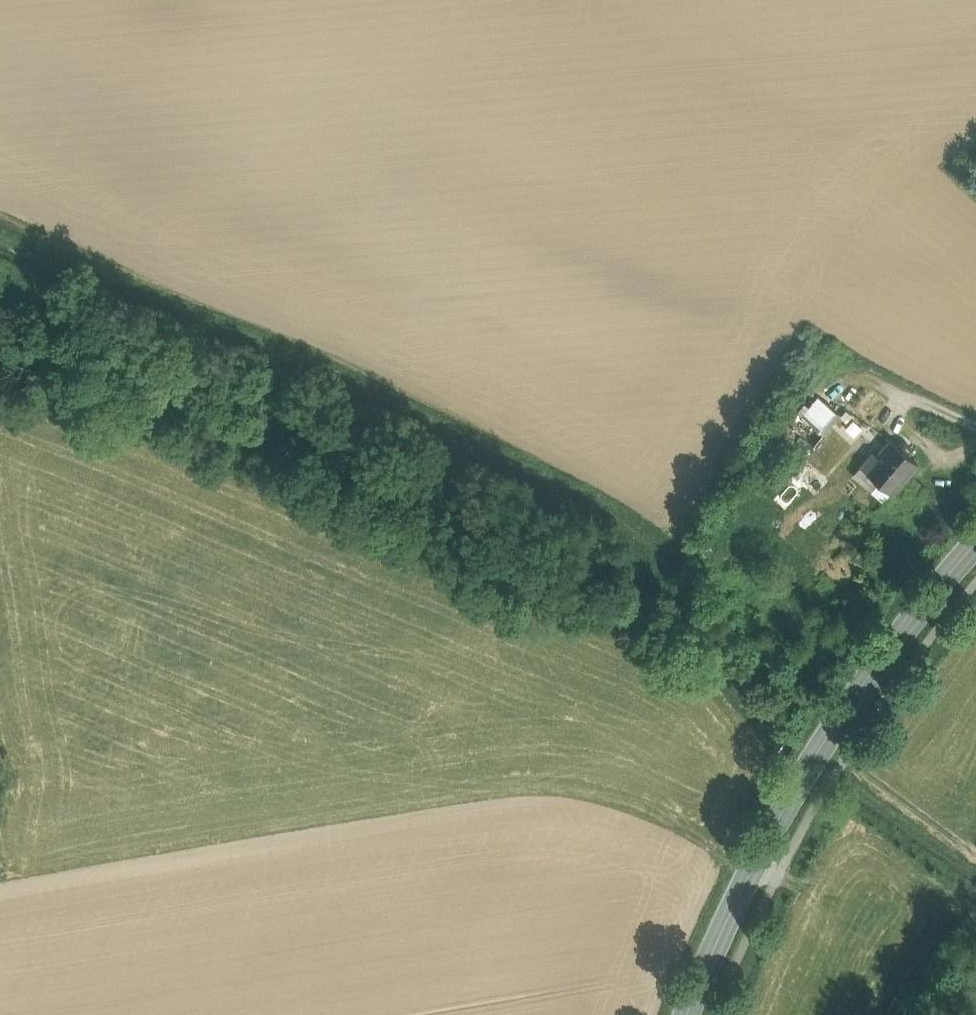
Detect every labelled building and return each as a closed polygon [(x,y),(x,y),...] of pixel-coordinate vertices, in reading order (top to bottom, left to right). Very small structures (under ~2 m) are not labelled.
[(814,424),(830,405),(819,396),(803,414),(814,424)] [(841,415),(830,405),(814,424),(825,433),(841,415)] [(813,447),(825,433),(814,424),(803,414),(791,428),(813,447)] [(891,439),(877,455),(874,452),(862,465),(891,491),(917,462),(891,439)] [(807,460),(793,477),(815,495),(829,479),(807,460)]
